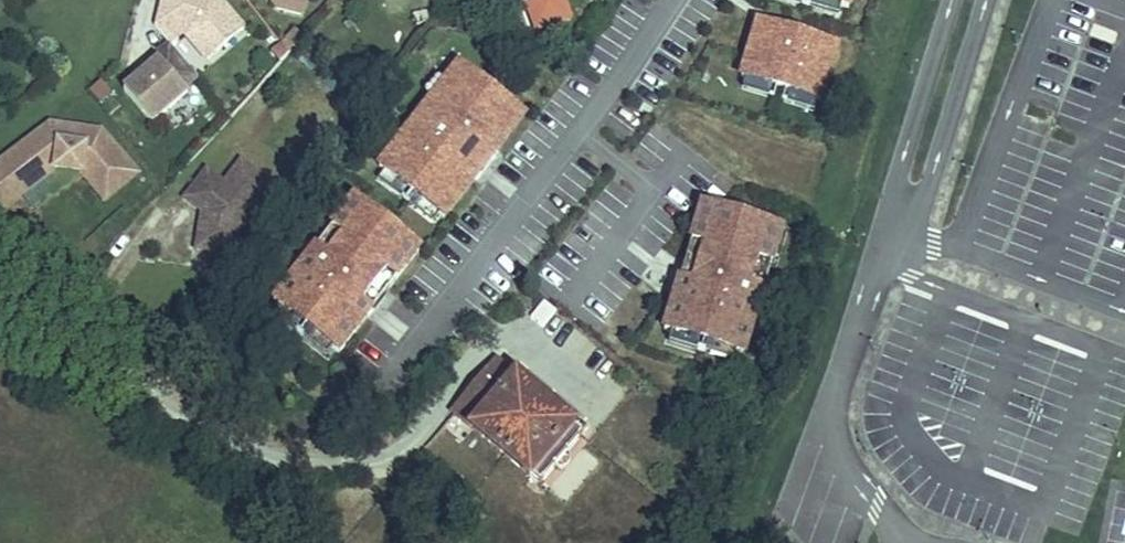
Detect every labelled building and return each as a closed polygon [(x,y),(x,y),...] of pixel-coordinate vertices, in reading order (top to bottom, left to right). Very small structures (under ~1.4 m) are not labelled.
[(154,27),(169,44),(183,32),(207,60),(243,30),(218,0),(161,0),(154,27)] [(276,9),(301,16),(305,0),(269,0),(276,9)] [(851,0),(816,0),(848,10),(851,0)] [(820,102),(837,48),(758,24),(741,78),(820,102)] [(295,30),(285,40),(294,48),(303,38),(295,30)] [(294,48),(285,40),(281,44),(289,54),(294,48)] [(197,78),(169,44),(154,57),(158,61),(141,76),(124,91),(152,124),(187,93),(184,89),(197,78)] [(289,54),(281,44),(272,51),(281,62),(289,54)] [(137,71),(141,76),(158,61),(154,57),(137,71)] [(492,156),(524,115),(461,67),(436,99),(434,97),(379,167),(444,218),(479,173),(473,168),(486,151),(492,156)] [(137,175),(100,132),(50,125),(0,163),(0,212),(55,170),(82,174),(105,202),(137,175)] [(479,173),(492,156),(486,151),(473,168),(479,173)] [(224,183),(206,170),(184,198),(202,212),(196,249),(234,255),(239,227),(271,185),(241,161),(224,183)] [(419,251),(356,202),(331,234),(328,232),(274,302),(339,353),(372,310),(366,305),(378,289),(385,294),(419,251)] [(743,356),(781,231),(701,207),(685,261),(693,264),(687,282),(680,279),(664,332),(743,356)] [(687,282),(693,264),(685,261),(680,279),(687,282)] [(372,310),(385,294),(378,289),(366,305),(372,310)] [(568,451),(582,435),(588,428),(556,401),(550,408),(536,396),(497,362),(454,412),(540,485),(554,468),(560,470),(566,469),(570,464),(571,457),(568,451)] [(542,389),(536,396),(550,408),(556,401),(542,389)]
